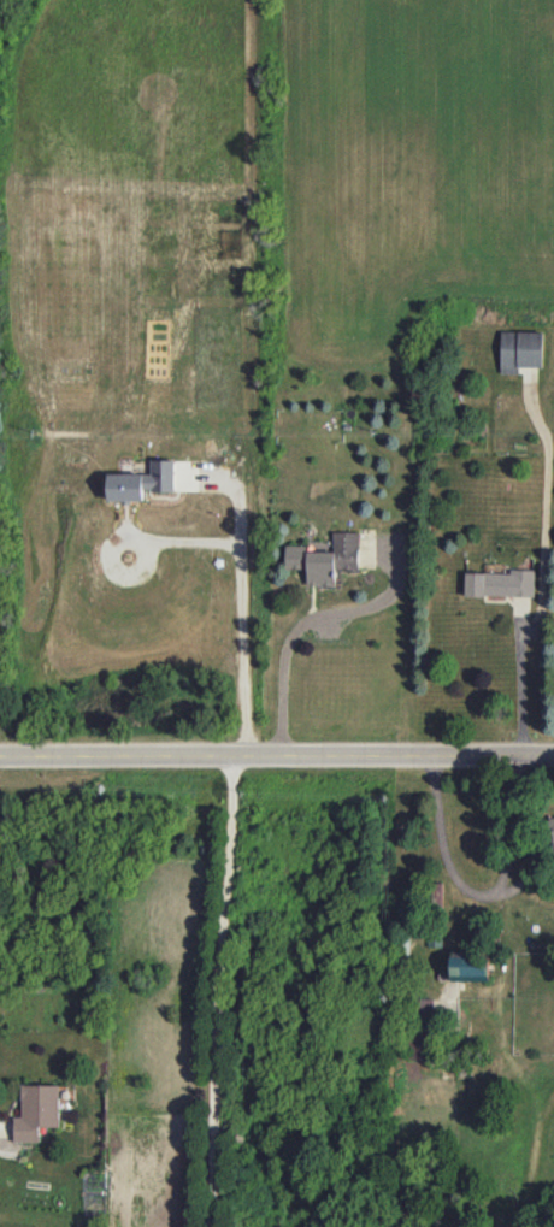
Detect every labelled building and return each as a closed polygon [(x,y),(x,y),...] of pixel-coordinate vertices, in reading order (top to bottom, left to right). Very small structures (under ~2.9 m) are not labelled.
[(500,373),(519,373),(519,366),(542,367),(542,331),(500,331),(500,373)] [(174,491),(173,460),(150,460),(151,473),(108,474),(108,501),(145,500),(144,491),(174,491)] [(175,488),(196,488),(195,461),(174,462),(175,488)] [(285,569),(306,569),(306,586),(335,586),(335,569),(359,569),(359,532),(332,532),(332,552),(304,552),(304,545),(285,545),(285,569)] [(465,572),(464,595),(533,596),(533,569),(510,569),(510,573),(465,572)] [(489,980),(489,952),(451,953),(451,981),(489,980)] [(432,1017),(432,998),(417,998),(416,1016),(432,1017)] [(14,1141),(40,1142),(40,1127),(58,1127),(59,1085),(21,1084),(21,1116),(14,1116),(14,1141)]
